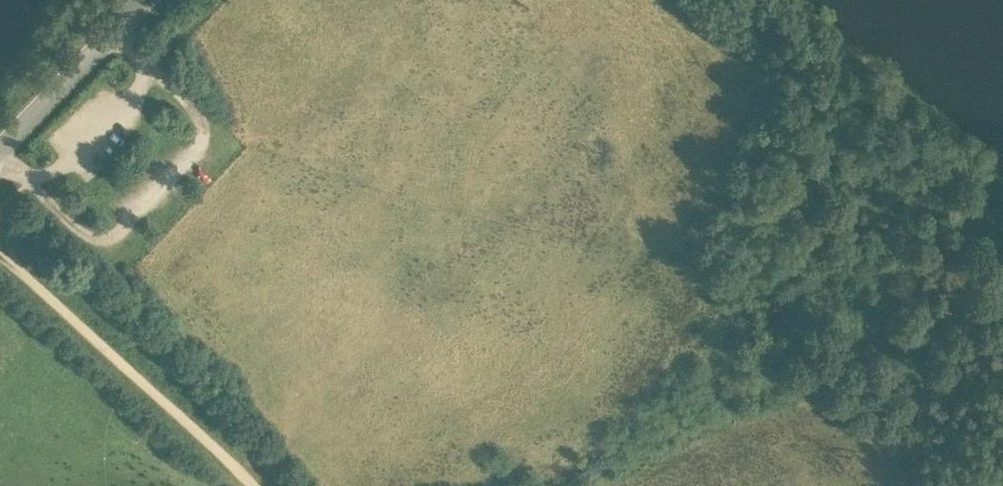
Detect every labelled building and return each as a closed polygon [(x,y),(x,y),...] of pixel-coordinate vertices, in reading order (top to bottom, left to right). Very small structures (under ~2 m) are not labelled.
[(171,10),(165,17),(168,20),(175,13),(171,10)]
